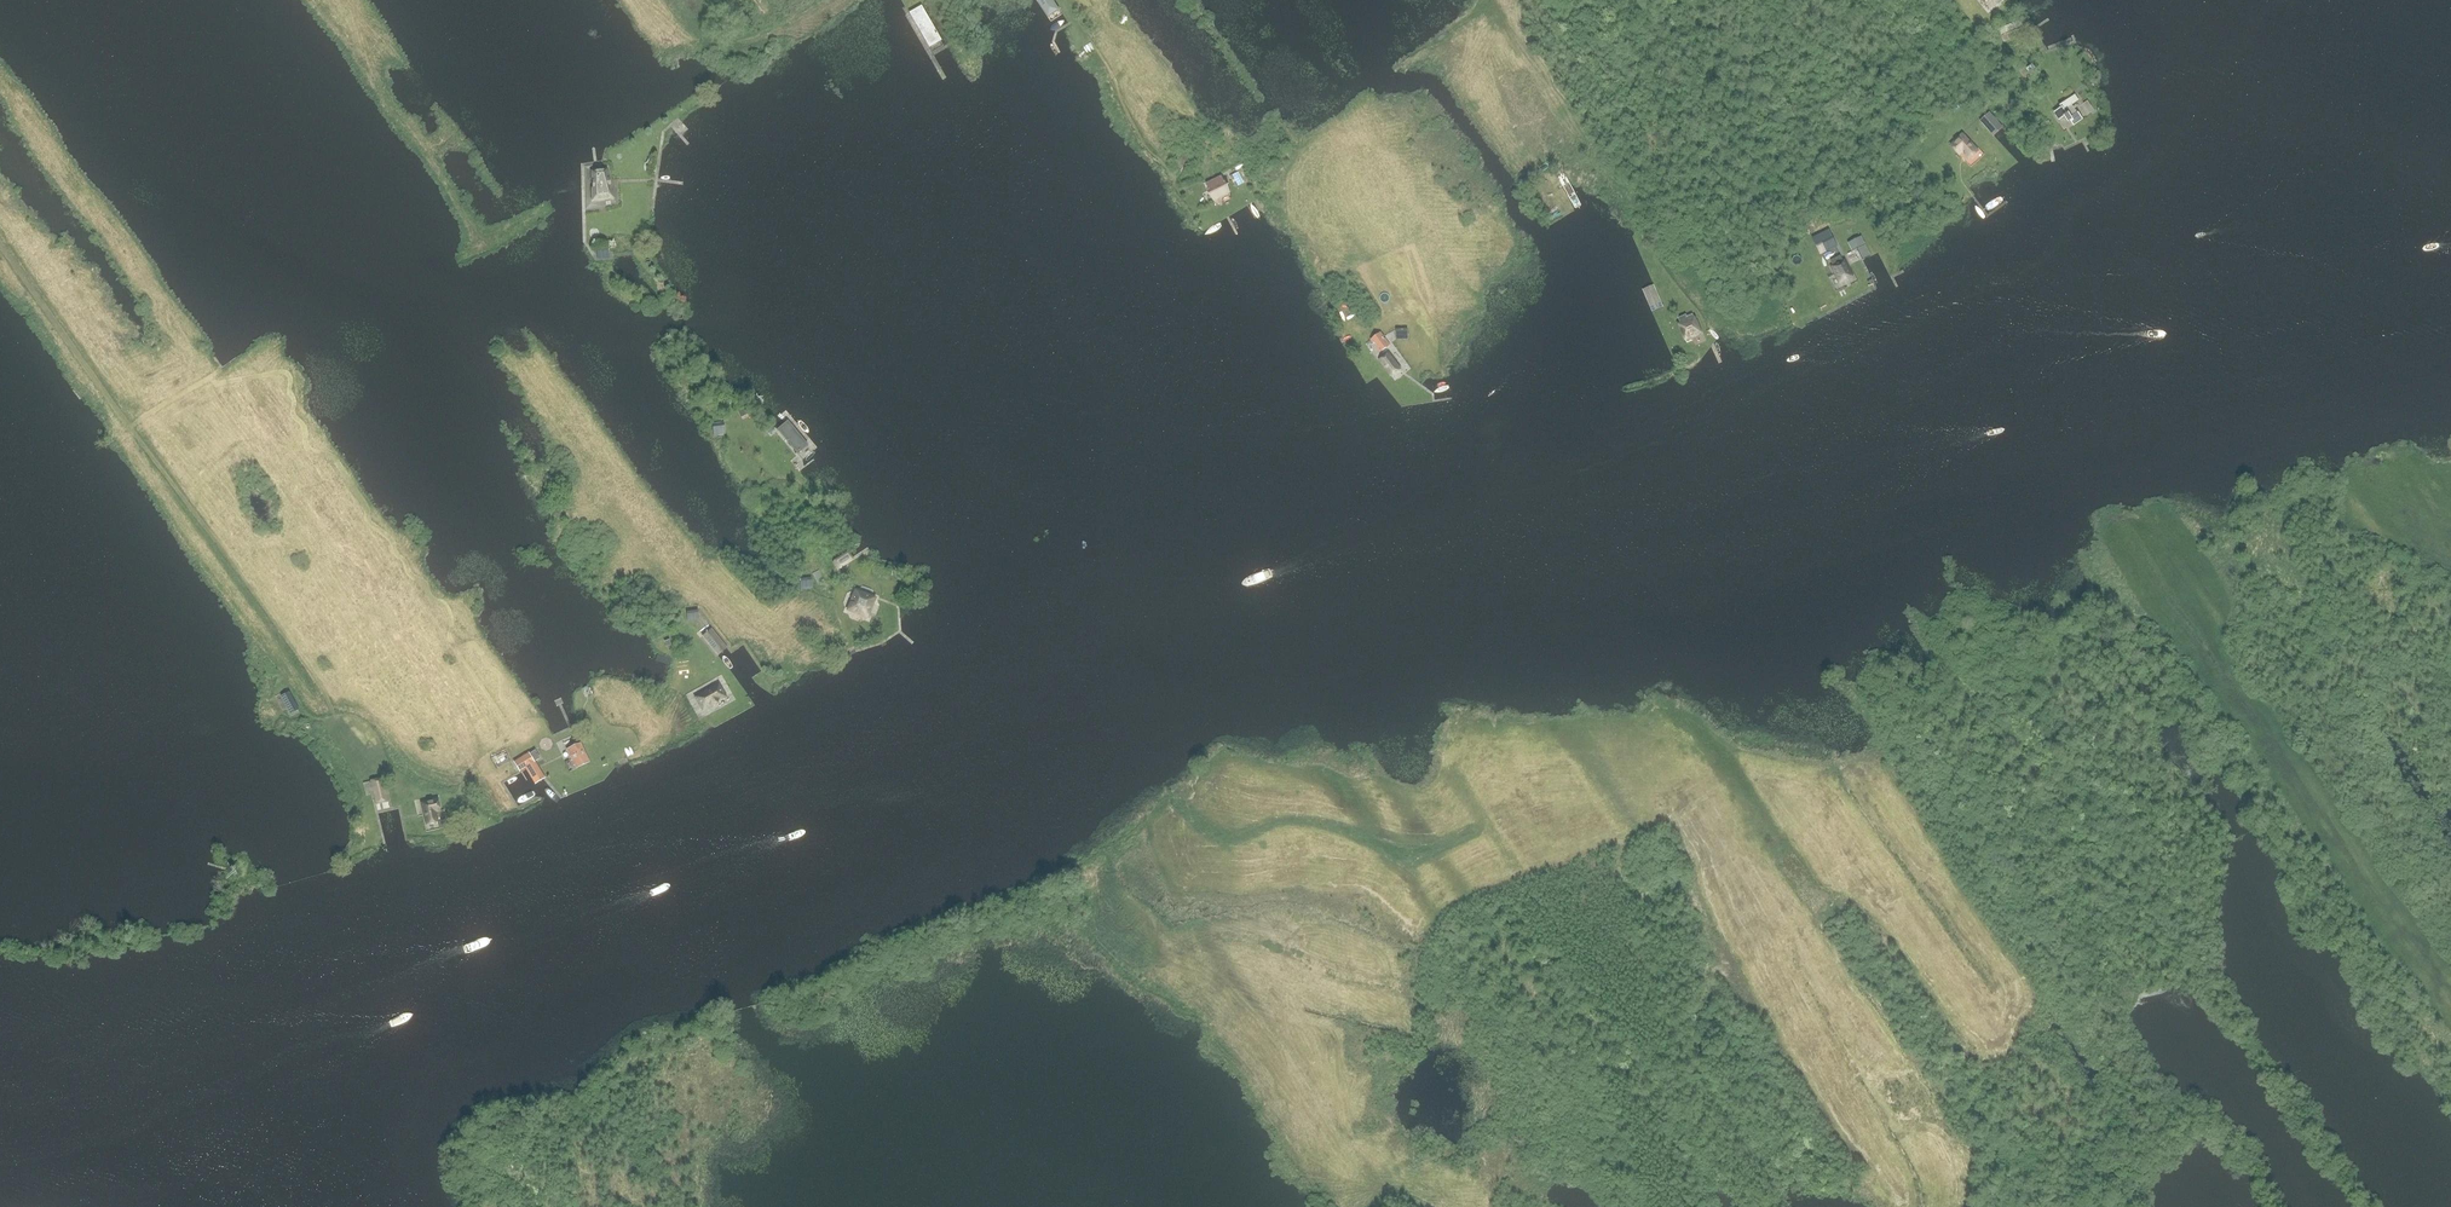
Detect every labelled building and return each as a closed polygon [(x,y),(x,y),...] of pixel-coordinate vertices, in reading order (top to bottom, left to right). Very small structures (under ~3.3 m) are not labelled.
[(1052,30),(1068,20),(1055,0),(1033,0),(1052,30)] [(922,7),(909,15),(928,49),(942,42),(922,7)] [(2002,35),(2023,26),(2020,20),(2000,29),(2002,35)] [(2077,114),(2072,105),(2079,101),(2075,95),(2059,105),(2061,108),(2054,113),(2059,121),(2065,117),(2068,121),(2069,120),(2073,126),(2083,120),(2079,113),(2077,114)] [(1990,113),(1981,121),(1994,136),(2003,128),(1990,113)] [(1968,160),(1979,151),(1963,133),(1948,145),(1959,157),(1963,154),(1968,160)] [(592,203),(616,199),(608,168),(590,170),(592,203)] [(1236,187),(1243,184),(1237,173),(1230,176),(1236,187)] [(1225,182),(1222,176),(1206,184),(1209,189),(1207,190),(1213,201),(1214,200),(1215,202),(1232,194),(1226,182),(1225,182)] [(1861,237),(1848,244),(1852,252),(1857,249),(1865,245),(1861,237)] [(1832,238),(1816,246),(1820,254),(1836,246),(1832,238)] [(1865,245),(1857,249),(1863,261),(1863,260),(1871,256),(1866,245),(1865,245)] [(597,250),(598,260),(610,258),(609,249),(597,250)] [(1844,262),(1841,256),(1831,261),(1834,267),(1831,268),(1839,284),(1852,278),(1845,262),(1844,262)] [(1654,285),(1642,290),(1652,312),(1653,312),(1663,307),(1654,285)] [(1688,318),(1687,315),(1678,318),(1680,323),(1677,324),(1684,340),(1702,333),(1694,315),(1688,318)] [(1396,330),(1396,340),(1408,339),(1408,330),(1396,330)] [(1372,340),(1380,352),(1389,345),(1380,333),(1372,340)] [(1390,377),(1399,370),(1402,368),(1390,352),(1378,361),(1390,377)] [(787,407),(766,419),(800,473),(824,450),(787,407)] [(711,425),(711,433),(722,433),(722,425),(711,425)] [(838,570),(854,560),(849,551),(834,560),(835,561),(833,562),(838,570)] [(800,577),(801,589),(812,588),(811,576),(800,577)] [(869,619),(877,597),(855,589),(847,611),(869,619)] [(687,610),(688,622),(700,620),(698,609),(687,610)] [(711,629),(703,636),(719,656),(728,649),(711,629)] [(703,711),(728,697),(719,683),(694,696),(703,711)] [(287,705),(295,701),(290,692),(282,696),(287,705)] [(576,745),(575,742),(570,745),(566,747),(567,749),(567,750),(571,759),(574,758),(578,767),(588,762),(579,743),(576,745)] [(536,783),(544,778),(534,762),(529,754),(515,763),(520,771),(526,767),(527,769),(536,783)] [(372,781),(377,804),(388,801),(383,778),(372,781)] [(427,826),(438,824),(436,814),(442,812),(438,798),(422,802),(427,826)] [(225,871),(234,871),(233,862),(225,863),(225,871)]
